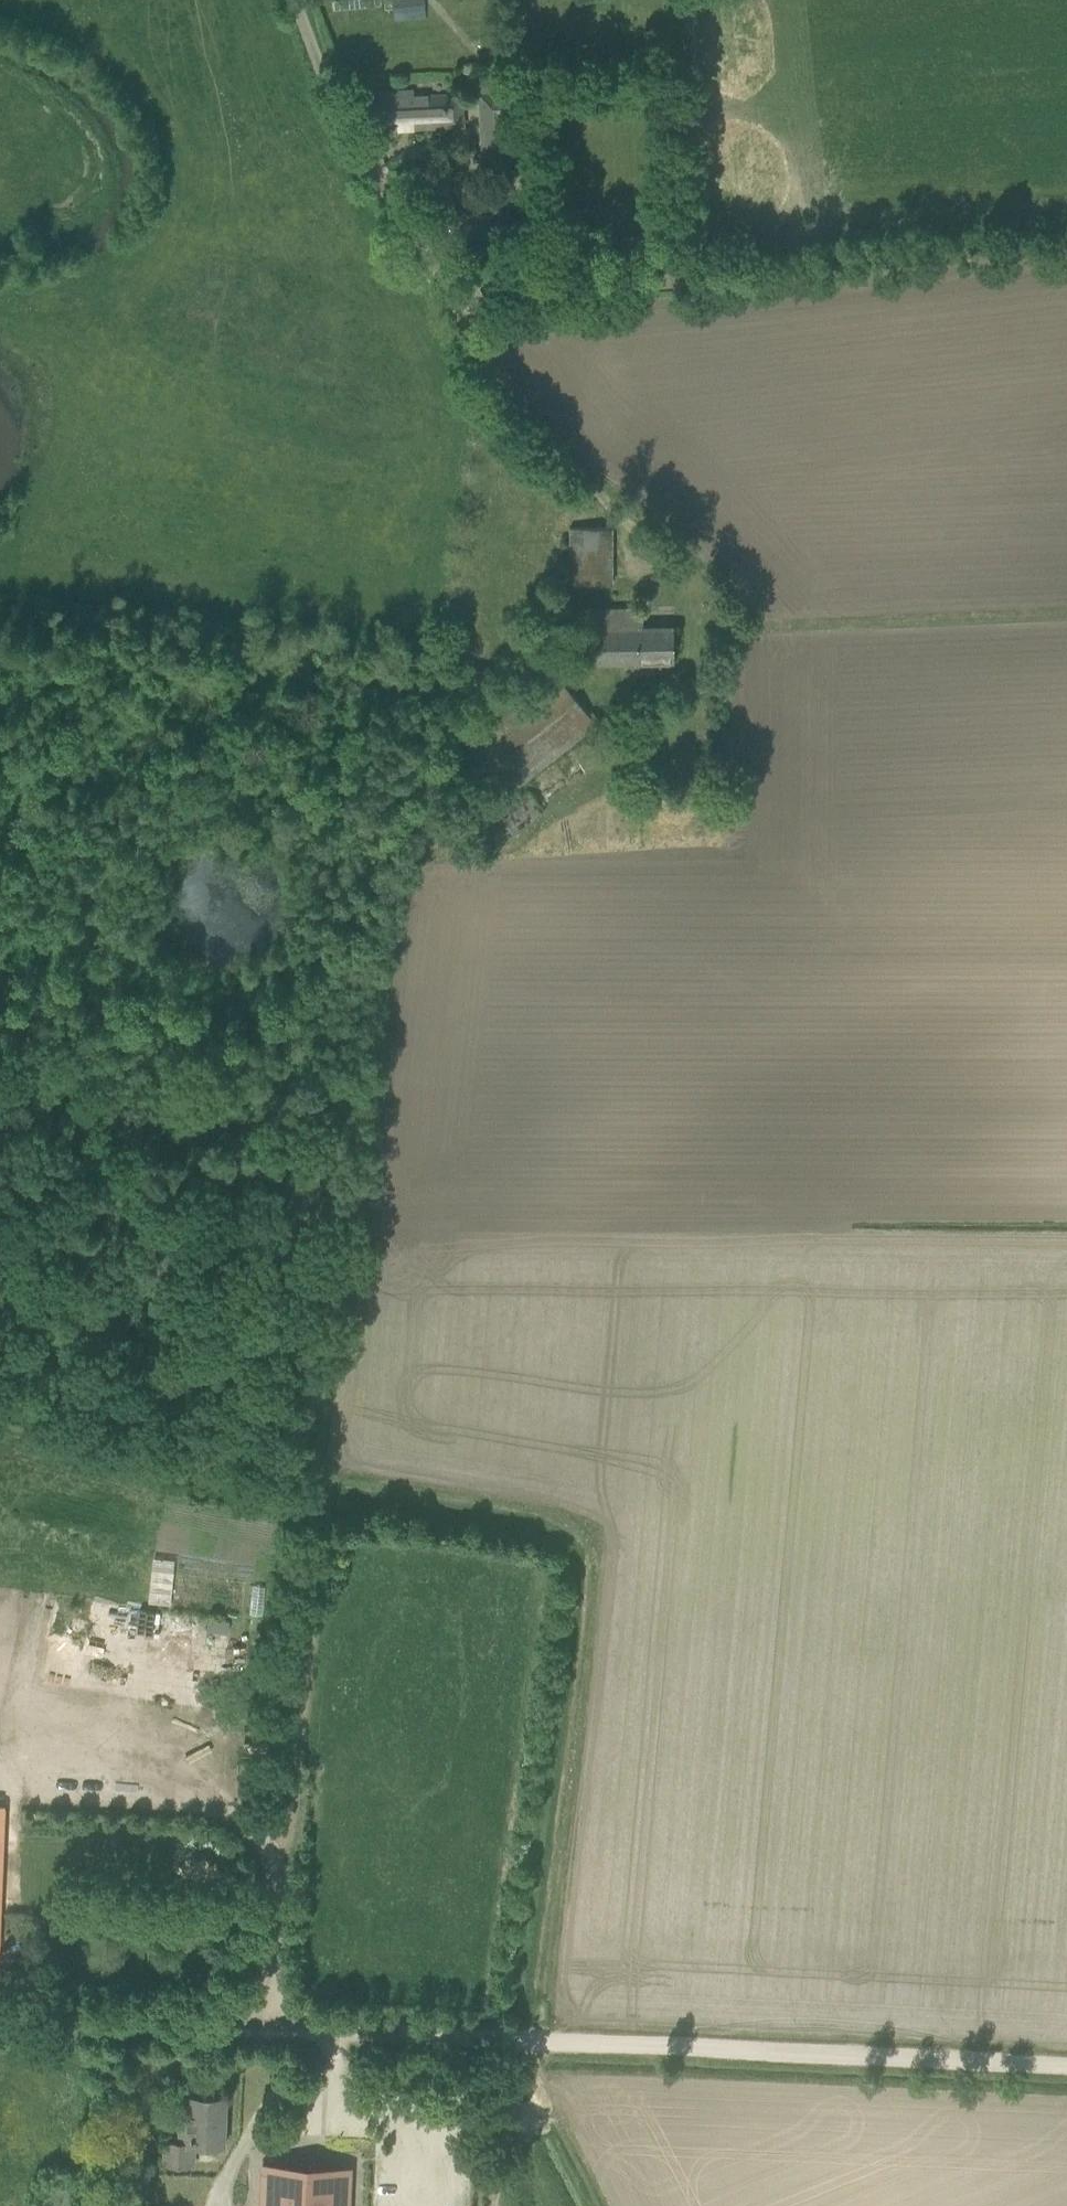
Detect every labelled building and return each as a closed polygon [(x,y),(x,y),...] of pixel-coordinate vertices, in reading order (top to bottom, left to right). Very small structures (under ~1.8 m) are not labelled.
[(426,5),(425,0),(394,0),(395,9),(426,5)] [(381,98),(364,99),(366,131),(464,126),(463,98),(446,99),(446,95),(413,97),(413,90),(381,91),(381,98)] [(480,94),(484,174),(511,173),(508,120),(520,119),(518,92),(480,94)] [(549,185),(551,198),(563,196),(561,184),(549,185)] [(613,583),(614,526),(570,525),(569,582),(613,583)] [(581,663),(674,662),(674,627),(642,627),(642,608),(581,609),(581,663)] [(556,674),(468,744),(508,794),(596,724),(556,674)] [(224,2145),(226,2097),(181,2096),(179,2142),(165,2142),(164,2163),(193,2165),(194,2144),(224,2145)] [(348,2169),(264,2165),(263,2205),(346,2205),(348,2169)]
